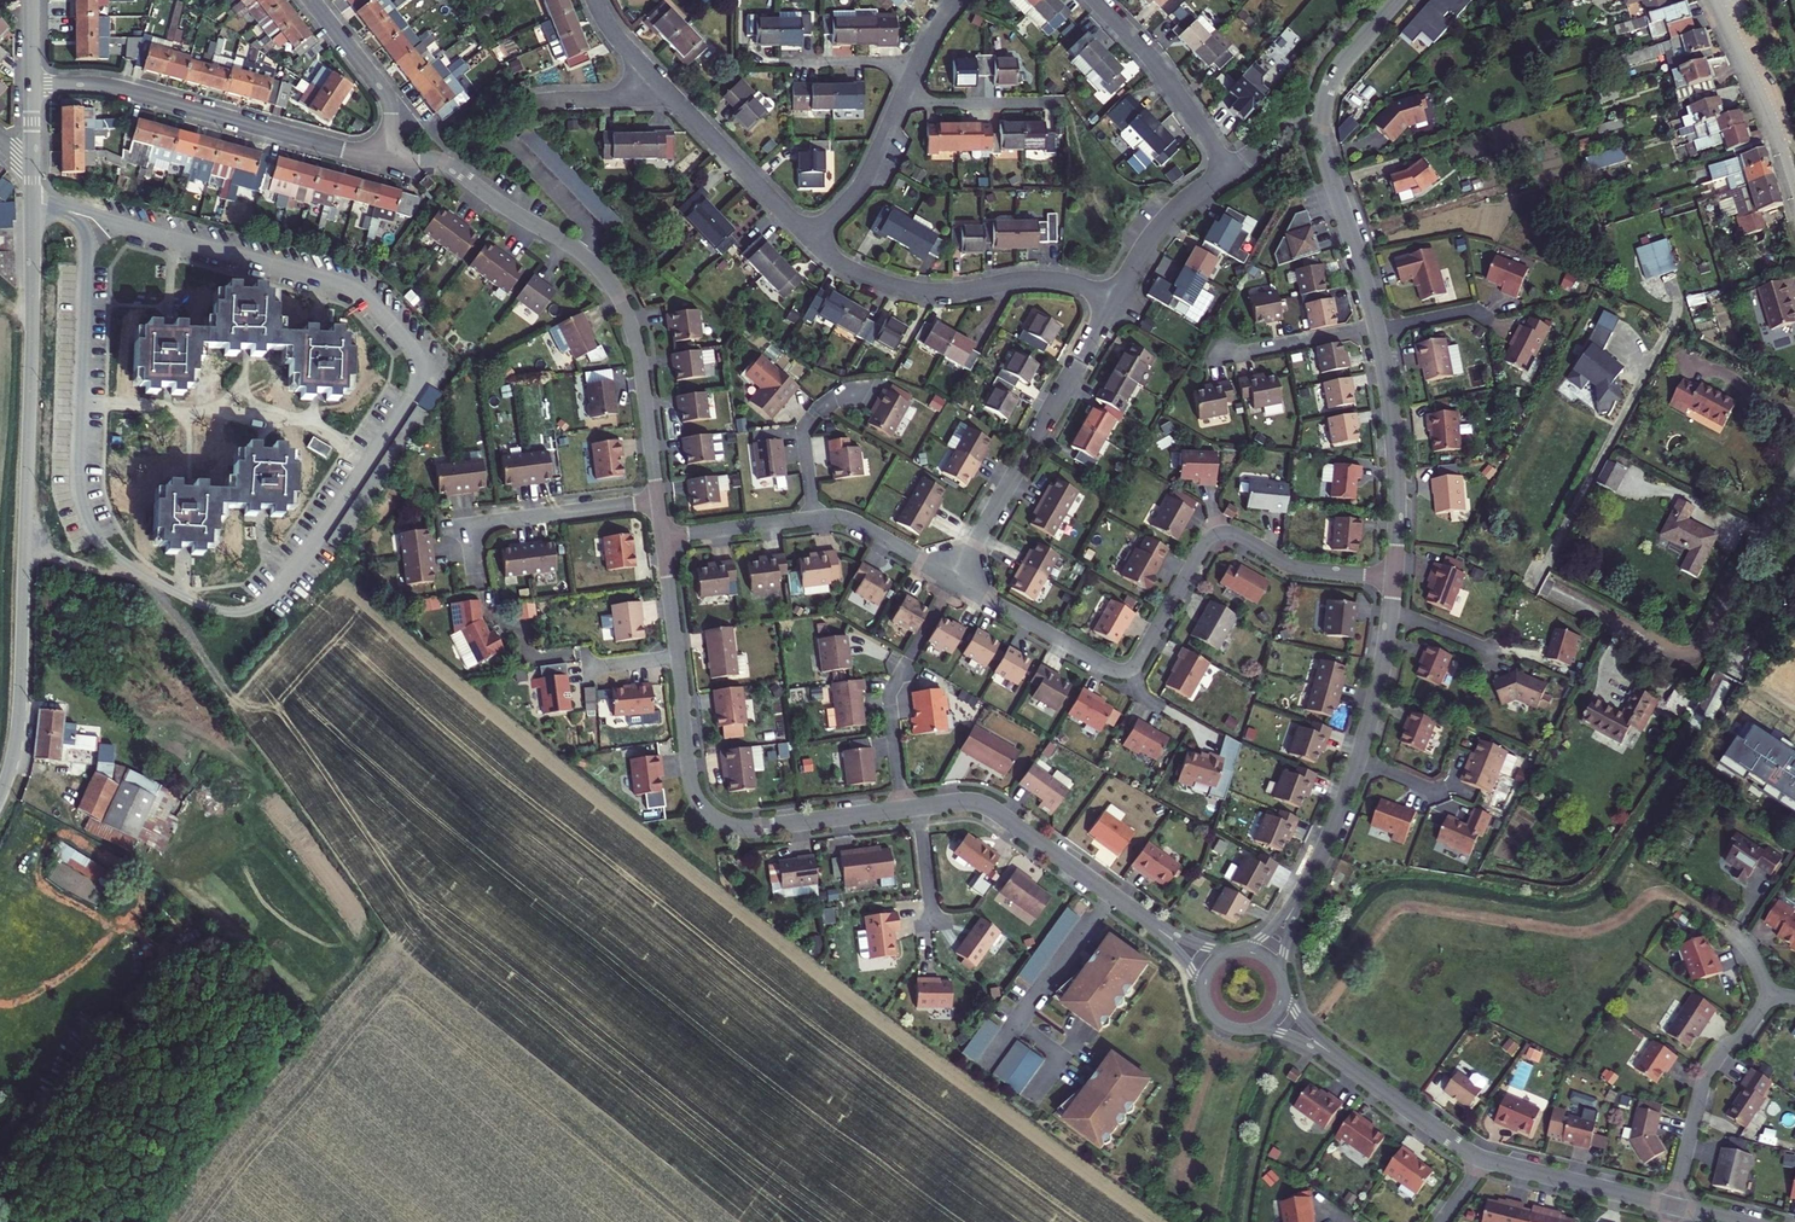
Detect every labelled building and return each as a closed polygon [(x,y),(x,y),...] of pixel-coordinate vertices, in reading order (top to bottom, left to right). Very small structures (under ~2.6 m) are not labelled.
[(97,17),(97,6),(97,0),(74,0),(74,17),(97,17)] [(245,7),(249,12),(258,24),(268,16),(256,0),(255,0),(245,7)] [(268,16),(286,2),(284,0),(256,0),(268,16)] [(350,5),(356,12),(371,0),(356,0),(350,5)] [(387,15),(376,1),(376,0),(371,0),(356,12),(369,29),(387,15)] [(396,8),(392,4),(389,0),(377,0),(376,1),(387,15),(396,8)] [(396,8),(405,1),(406,0),(396,0),(392,4),(396,8)] [(544,2),(551,20),(573,11),(568,0),(549,0),(544,2)] [(893,3),(889,0),(876,0),(886,10),(893,3)] [(903,0),(889,0),(893,3),(897,8),(904,1),(903,0)] [(1025,16),(1027,14),(1033,8),(1042,0),(1010,0),(1025,16)] [(1059,13),(1065,7),(1058,0),(1042,0),(1033,8),(1027,14),(1041,29),(1059,13)] [(1147,13),(1152,9),(1158,16),(1175,1),(1174,0),(1135,0),(1147,13)] [(1423,13),(1403,36),(1414,45),(1423,35),(1435,46),(1474,0),(1435,0),(1430,5),(1434,8),(1428,15),(1426,12),(1423,13)] [(1625,2),(1627,8),(1635,5),(1633,0),(1630,0),(1625,2)] [(1635,5),(1644,3),(1649,19),(1673,11),(1669,0),(1633,0),(1635,5)] [(172,41),(176,29),(182,3),(176,1),(166,40),(172,41)] [(236,14),(245,7),(241,1),(231,9),(236,14)] [(409,6),(405,1),(396,8),(400,14),(409,6)] [(667,41),(685,24),(663,1),(643,20),(653,31),(655,29),(667,41)] [(268,16),(281,32),(299,19),(286,2),(268,16)] [(239,19),(249,12),(245,7),(236,14),(239,19)] [(1065,7),(1059,13),(1065,20),(1071,14),(1065,7)] [(1696,35),(1687,7),(1673,11),(1649,19),(1637,23),(1638,28),(1655,23),(1656,26),(1669,22),(1675,42),(1696,35)] [(401,16),(400,14),(396,8),(387,15),(393,22),(401,16)] [(636,18),(628,9),(623,14),(630,23),(636,18)] [(854,11),(854,19),(854,44),(877,44),(877,47),(896,46),(896,19),(887,19),(887,14),(876,14),(876,10),(854,10),(854,11)] [(551,20),(559,39),(581,31),(573,11),(551,20)] [(1065,20),(1059,13),(1041,29),(1048,36),(1065,20)] [(801,20),(801,36),(811,36),(810,14),(800,14),(800,20),(801,20)] [(832,36),(832,19),(832,14),(821,14),(822,36),(832,36)] [(387,15),(369,29),(383,46),(401,32),(393,22),(387,15)] [(756,36),(756,20),(756,15),(745,15),(746,36),(756,36)] [(272,39),(281,32),(268,16),(258,24),(267,35),(270,40),(272,39)] [(74,38),(97,38),(97,17),(74,17),(74,38)] [(108,17),(97,17),(97,38),(108,38),(108,17)] [(294,50),(312,36),(299,19),(281,32),(287,41),(294,50)] [(854,19),(832,19),(832,36),(832,44),(854,44),(854,19)] [(1195,25),(1190,19),(1175,32),(1182,40),(1178,43),(1193,60),(1209,44),(1216,36),(1202,22),(1198,22),(1195,25)] [(551,43),(559,39),(551,20),(543,23),(551,43)] [(778,20),(756,20),(756,36),(756,45),(778,45),(778,20)] [(801,20),(800,20),(778,20),(778,45),(801,45),(801,36),(801,20)] [(685,24),(667,41),(678,53),(676,55),(686,66),(706,46),(685,24)] [(409,26),(401,32),(414,49),(421,42),(418,38),(409,26)] [(176,29),(172,41),(179,43),(182,31),(176,29)] [(418,38),(421,42),(431,35),(427,30),(418,38)] [(567,58),(568,60),(587,52),(589,51),(581,31),(559,39),(567,58)] [(281,32),(272,39),(276,44),(279,48),(287,41),(281,32)] [(401,32),(383,46),(396,63),(414,49),(401,32)] [(1066,50),(1073,58),(1092,40),(1085,32),(1066,50)] [(1683,61),(1686,69),(1704,63),(1711,61),(1702,33),(1696,35),(1675,42),(1667,44),(1669,49),(1666,50),(1667,55),(1670,54),(1673,63),(1683,61)] [(142,34),(142,38),(140,42),(149,45),(170,50),(172,42),(142,34)] [(262,47),(270,40),(267,35),(258,42),(256,40),(249,45),(253,47),(258,50),(262,47)] [(431,35),(421,42),(426,48),(435,41),(431,35)] [(317,42),(312,36),(294,50),(299,56),(303,53),(317,42)] [(1209,44),(1193,60),(1207,74),(1212,70),(1218,77),(1238,59),(1216,36),(1209,44)] [(74,59),(97,59),(97,38),(74,38),(74,59)] [(108,44),(108,38),(97,38),(97,59),(108,59),(108,44)] [(142,38),(108,38),(108,44),(126,44),(125,58),(136,58),(140,42),(142,38)] [(217,38),(216,43),(213,55),(219,56),(223,40),(217,38)] [(276,44),(272,39),(270,40),(262,47),(266,52),(276,44)] [(558,62),(567,58),(559,39),(551,43),(557,59),(558,62)] [(1093,39),(1092,40),(1073,58),(1069,62),(1085,77),(1108,55),(1093,39)] [(142,70),(149,45),(140,42),(136,58),(134,68),(142,70)] [(207,53),(213,55),(216,43),(210,42),(207,53)] [(323,49),(317,42),(303,53),(309,60),(323,49)] [(428,50),(426,48),(421,42),(414,49),(420,56),(428,50)] [(170,50),(149,45),(142,70),(164,76),(170,50)] [(249,62),(254,64),(255,62),(258,50),(253,47),(249,62)] [(414,49),(396,63),(409,79),(427,65),(420,56),(414,49)] [(1652,49),(1637,54),(1641,65),(1656,61),(1652,49)] [(170,50),(164,76),(184,81),(190,59),(191,56),(170,50)] [(258,50),(255,62),(262,64),(265,55),(258,50)] [(435,59),(428,50),(420,56),(427,65),(428,64),(435,59)] [(590,59),(587,52),(568,60),(571,67),(590,59)] [(213,55),(210,65),(218,67),(219,65),(232,68),(234,60),(219,56),(213,55)] [(975,56),(975,61),(975,77),(985,76),(985,55),(975,56)] [(985,76),(995,76),(994,60),(994,55),(985,55),(985,76)] [(1099,92),(1103,88),(1118,74),(1123,69),(1108,55),(1085,77),(1099,92)] [(235,57),(234,60),(232,68),(241,71),(243,61),(244,59),(235,57)] [(450,74),(446,69),(437,57),(435,59),(428,64),(441,81),(450,74)] [(446,69),(450,74),(451,73),(464,63),(460,58),(446,69)] [(190,59),(184,81),(204,86),(210,65),(190,59)] [(523,70),(519,60),(508,64),(513,74),(523,70)] [(994,60),(995,76),(995,86),(1018,85),(1017,60),(994,60)] [(243,61),(241,71),(252,74),(254,64),(249,62),(243,61)] [(976,86),(975,77),(975,61),(953,61),(954,87),(976,86)] [(262,64),(255,62),(254,64),(252,74),(273,80),(275,69),(265,65),(262,64)] [(464,63),(451,73),(455,79),(468,69),(464,63)] [(1689,100),(1697,98),(1713,92),(1704,63),(1686,69),(1676,72),(1679,82),(1683,81),(1689,100)] [(428,64),(427,65),(409,79),(422,96),(441,81),(428,64)] [(218,67),(210,65),(204,86),(225,92),(231,70),(218,67)] [(1257,66),(1230,98),(1239,106),(1231,115),(1245,127),(1271,97),(1264,91),(1264,84),(1270,77),(1257,66)] [(322,67),(310,85),(318,90),(331,72),(322,67)] [(246,98),(252,74),(241,71),(232,68),(231,70),(225,92),(246,98)] [(331,72),(318,90),(340,105),(353,86),(331,71),(331,72)] [(451,73),(450,74),(441,81),(455,98),(464,90),(455,79),(451,73)] [(266,103),(273,80),(252,74),(246,98),(266,103)] [(1118,74),(1103,88),(1110,96),(1125,81),(1118,74)] [(273,80),(266,103),(276,106),(283,82),(273,80)] [(454,98),(455,98),(441,81),(422,96),(435,113),(454,98)] [(758,91),(755,94),(741,81),(725,96),(738,110),(733,114),(748,130),(773,108),(773,103),(768,98),(764,98),(758,91)] [(291,85),(283,82),(276,106),(285,108),(291,85)] [(792,110),(832,109),(832,86),(815,86),(815,83),(792,84),(792,110)] [(832,86),(832,109),(863,109),(863,83),(849,83),(849,85),(832,86)] [(340,105),(318,90),(310,85),(298,103),(328,123),(340,105)] [(1599,101),(1617,98),(1616,90),(1598,93),(1599,101)] [(1685,111),(1690,129),(1722,119),(1713,92),(1697,98),(1700,106),(1685,111)] [(1124,98),(1140,114),(1144,110),(1128,94),(1124,98)] [(1393,141),(1407,126),(1427,120),(1423,108),(1427,107),(1424,95),(1405,101),(1405,103),(1394,106),(1386,115),(1384,113),(1376,122),(1378,124),(1376,126),(1393,141)] [(459,106),(454,98),(435,113),(442,122),(459,106)] [(1128,125),(1140,114),(1124,98),(1106,115),(1116,125),(1119,122),(1125,128),(1128,125)] [(60,130),(83,130),(83,108),(60,108),(60,130)] [(83,130),(94,130),(94,119),(94,108),(83,108),(83,130)] [(1140,114),(1128,125),(1143,140),(1159,125),(1144,110),(1140,114)] [(1722,146),(1725,155),(1745,148),(1758,144),(1755,134),(1746,136),(1744,128),(1741,128),(1737,114),(1722,119),(1690,129),(1678,133),(1679,139),(1694,134),(1693,132),(1696,131),(1697,134),(1717,129),(1719,135),(1685,146),(1689,160),(1697,158),(1696,155),(1722,146)] [(124,135),(124,138),(131,140),(137,118),(130,116),(124,135)] [(1339,129),(1341,144),(1343,143),(1359,125),(1350,117),(1339,129)] [(159,125),(137,118),(131,140),(153,147),(159,125)] [(94,119),(94,130),(106,129),(120,129),(120,119),(94,119)] [(1002,131),(1002,146),(1025,146),(1024,121),(1001,121),(1002,131)] [(1025,146),(1047,146),(1047,130),(1047,121),(1024,121),(1025,146)] [(937,122),(937,124),(937,146),(960,146),(959,122),(937,122)] [(980,156),(982,152),(982,123),(982,122),(959,122),(960,146),(972,146),(972,153),(975,156),(980,156)] [(1620,122),(1595,130),(1597,136),(1622,128),(1620,122)] [(982,123),(982,152),(992,152),(992,131),(991,123),(982,123)] [(938,153),(937,146),(937,124),(926,124),(927,153),(938,153)] [(159,125),(153,147),(173,152),(179,130),(159,125)] [(1137,145),(1143,140),(1128,125),(1125,128),(1121,132),(1121,136),(1134,149),(1137,145)] [(1143,140),(1157,155),(1168,145),(1173,140),(1159,125),(1143,140)] [(530,126),(518,138),(524,144),(536,133),(530,126)] [(83,151),(83,130),(60,130),(60,151),(83,151)] [(94,136),(94,130),(83,130),(83,151),(94,151),(94,136)] [(179,130),(173,152),(194,158),(200,136),(179,130)] [(1047,130),(1047,146),(1047,152),(1057,152),(1057,130),(1047,130)] [(1002,152),(1002,146),(1002,131),(992,131),(992,152),(1002,152)] [(616,132),(602,132),(603,158),(633,158),(633,135),(616,135),(616,132)] [(633,135),(633,158),(673,158),(673,132),(651,132),(651,134),(633,135)] [(536,133),(524,144),(529,150),(541,139),(536,133)] [(194,158),(214,163),(220,141),(200,136),(194,158)] [(128,151),(131,140),(124,138),(123,149),(128,151)] [(541,139),(529,150),(535,156),(547,145),(541,139)] [(768,154),(776,145),(770,139),(762,148),(768,154)] [(153,147),(131,140),(128,151),(123,149),(121,158),(120,167),(125,169),(126,163),(140,166),(137,175),(144,177),(153,147)] [(1143,140),(1137,145),(1152,160),(1154,158),(1157,155),(1143,140)] [(220,141),(214,163),(234,169),(240,147),(220,141)] [(829,142),(808,142),(809,151),(799,151),(799,173),(824,173),(824,152),(829,152),(829,142)] [(1731,177),(1744,173),(1768,165),(1763,148),(1761,143),(1758,144),(1745,148),(1725,155),(1728,163),(1707,169),(1709,174),(1695,178),(1698,188),(1708,185),(1726,179),(1731,177)] [(547,145),(535,156),(541,162),(553,151),(547,145)] [(1168,145),(1157,155),(1154,158),(1161,166),(1176,152),(1168,145)] [(1586,157),(1590,171),(1625,160),(1620,146),(1586,157)] [(173,152),(153,147),(144,177),(149,178),(155,158),(170,162),(173,152)] [(240,147),(234,169),(255,174),(261,153),(240,147)] [(83,166),(83,151),(60,151),(60,173),(83,173),(83,166)] [(94,157),(94,151),(83,151),(83,166),(94,166),(94,157)] [(94,151),(94,157),(106,157),(106,162),(120,167),(121,158),(105,151),(94,151)] [(553,151),(541,162),(547,168),(559,157),(553,151)] [(188,181),(194,158),(173,152),(170,162),(185,166),(182,180),(188,181)] [(268,191),(272,178),(291,183),(297,163),(269,155),(263,177),(259,190),(263,191),(264,189),(268,191)] [(559,157),(547,168),(552,174),(564,163),(559,157)] [(211,174),(214,163),(194,158),(188,181),(193,182),(194,180),(208,183),(211,174)] [(1438,179),(1424,159),(1407,172),(1391,177),(1396,193),(1411,188),(1413,194),(1421,191),(1438,179)] [(228,192),(234,169),(214,163),(211,174),(224,178),(221,188),(219,198),(226,200),(228,192)] [(297,163),(291,183),(312,189),(318,168),(297,163)] [(564,163),(552,174),(558,180),(570,169),(564,163)] [(1748,188),(1773,179),(1768,165),(1744,173),(1748,188)] [(1182,176),(1175,166),(1164,175),(1172,184),(1182,176)] [(318,168),(312,189),(333,195),(339,174),(318,168)] [(255,174),(234,169),(228,192),(234,194),(236,185),(251,189),(255,174)] [(570,169),(558,180),(564,186),(576,175),(570,169)] [(824,188),(824,173),(799,173),(800,188),(824,188)] [(8,178),(2,174),(0,177),(0,190),(8,178)] [(208,184),(221,188),(224,178),(211,174),(208,183),(208,184)] [(258,192),(259,190),(263,177),(255,174),(251,189),(258,192)] [(353,201),(359,180),(339,174),(333,195),(353,201)] [(576,175),(564,186),(570,192),(582,181),(576,175)] [(424,190),(433,183),(426,176),(418,184),(424,190)] [(1726,179),(1728,188),(1730,194),(1735,192),(1731,177),(1726,179)] [(6,195),(15,183),(8,178),(0,190),(0,191),(6,195)] [(284,208),(291,183),(272,178),(268,191),(279,194),(276,205),(284,208)] [(1708,185),(1710,194),(1728,188),(1726,179),(1708,185)] [(1773,179),(1748,188),(1735,192),(1730,194),(1715,199),(1723,221),(1737,216),(1743,234),(1736,236),(1739,247),(1746,245),(1744,238),(1763,232),(1758,215),(1779,209),(1779,207),(1782,207),(1773,179)] [(379,185),(359,180),(353,201),(374,206),(379,185)] [(582,181),(570,192),(575,198),(587,187),(582,181)] [(309,201),(312,189),(291,183),(284,208),(292,210),(294,200),(308,204),(309,201)] [(374,206),(396,212),(402,191),(379,185),(374,206)] [(678,207),(684,213),(702,197),(707,192),(700,186),(678,207)] [(587,187),(575,198),(581,204),(593,193),(587,187)] [(330,206),(333,195),(312,189),(309,201),(323,205),(317,226),(324,227),(326,218),(330,206)] [(16,207),(16,199),(5,199),(6,195),(0,191),(0,207),(16,207)] [(418,197),(402,191),(396,212),(410,217),(415,212),(418,197)] [(593,193),(581,204),(587,210),(599,199),(593,193)] [(702,197),(684,213),(701,230),(718,213),(702,197)] [(599,199),(587,210),(593,217),(605,205),(599,199)] [(611,211),(605,205),(593,217),(599,222),(611,211)] [(335,208),(330,206),(326,218),(332,220),(335,208)] [(374,206),(370,219),(378,221),(392,225),(396,212),(374,206)] [(870,230),(878,234),(891,211),(883,206),(870,230)] [(0,207),(0,215),(13,215),(16,215),(16,207),(0,207)] [(441,247),(460,222),(450,215),(448,217),(445,215),(439,210),(422,233),(441,247)] [(611,211),(599,222),(604,228),(616,217),(611,211)] [(891,211),(878,234),(885,238),(886,236),(898,243),(910,221),(891,211)] [(1273,255),(1277,267),(1319,253),(1305,211),(1294,215),(1273,255)] [(1220,253),(1225,256),(1238,234),(1245,222),(1227,212),(1218,228),(1213,225),(1203,243),(1220,253)] [(701,230),(717,247),(728,235),(734,230),(718,213),(701,230)] [(910,221),(929,231),(931,227),(930,223),(914,214),(910,221)] [(1047,214),(1047,222),(1047,243),(1057,242),(1056,214),(1047,214)] [(360,231),(366,233),(370,219),(364,217),(360,231)] [(616,217),(604,228),(610,235),(622,223),(616,217)] [(378,221),(370,219),(366,233),(366,236),(373,238),(378,221)] [(1038,248),(1038,243),(1038,222),(1038,220),(1016,221),(1016,248),(1038,248)] [(929,231),(910,221),(898,243),(914,251),(913,253),(924,260),(928,253),(936,238),(937,236),(929,231)] [(983,243),(993,242),(993,221),(983,221),(983,227),(983,243)] [(1016,221),(993,221),(993,242),(993,249),(1016,248),(1016,221)] [(469,229),(460,222),(441,247),(460,261),(477,239),(471,234),(467,232),(469,229)] [(1038,243),(1047,243),(1047,222),(1038,222),(1038,243)] [(952,249),(961,249),(960,227),(951,227),(952,249)] [(983,227),(960,227),(961,249),(961,254),(984,253),(983,243),(983,227)] [(1238,234),(1225,256),(1244,266),(1249,257),(1240,251),(1247,239),(1238,234)] [(728,235),(717,247),(713,250),(721,257),(735,243),(728,235)] [(741,255),(761,277),(779,260),(767,248),(769,246),(760,237),(741,255)] [(936,238),(928,253),(937,258),(945,243),(936,238)] [(1203,243),(1198,252),(1215,262),(1220,253),(1203,243)] [(1668,243),(1639,252),(1648,283),(1677,274),(1668,243)] [(493,251),(488,246),(471,269),(490,283),(509,258),(499,251),(497,253),(493,251)] [(1433,249),(1395,260),(1401,283),(1413,279),(1416,278),(1418,287),(1423,302),(1446,295),(1433,249)] [(1204,281),(1215,262),(1198,252),(1194,250),(1183,269),(1204,281)] [(13,260),(13,252),(0,252),(0,260),(13,260)] [(518,265),(509,258),(490,283),(509,297),(525,275),(520,270),(516,268),(518,265)] [(1511,264),(1496,258),(1487,280),(1504,287),(1501,293),(1517,299),(1528,270),(1511,263),(1511,264)] [(13,260),(0,260),(0,273),(13,290),(13,260)] [(791,274),(779,260),(761,277),(783,300),(802,282),(793,272),(791,274)] [(1322,276),(1325,275),(1323,265),(1294,270),(1299,296),(1325,291),(1323,282),(1322,276)] [(1176,288),(1171,297),(1189,308),(1204,281),(1183,269),(1173,286),(1176,288)] [(1576,279),(1566,275),(1561,287),(1571,291),(1576,279)] [(556,293),(533,276),(515,299),(539,316),(556,293)] [(1176,288),(1173,286),(1157,277),(1146,295),(1166,306),(1171,297),(1176,288)] [(261,347),(282,348),(283,332),(277,332),(277,319),(276,319),(276,304),(270,304),(271,291),(264,290),(264,283),(253,283),(253,290),(246,290),(238,290),(238,282),(227,282),(226,290),(220,290),(220,303),(213,303),(213,317),(211,317),(210,330),(204,330),(204,345),(204,346),(224,347),(224,353),(236,353),(236,348),(250,349),(250,354),(261,354),(261,347)] [(1790,283),(1758,293),(1771,334),(1794,326),(1794,316),(1790,303),(1794,301),(1794,299),(1790,283)] [(812,320),(816,312),(826,295),(818,290),(803,315),(812,320)] [(826,295),(816,312),(836,323),(848,302),(829,290),(826,295)] [(1254,323),(1264,321),(1270,320),(1271,323),(1281,321),(1275,292),(1249,297),(1254,323)] [(1303,305),(1309,331),(1335,325),(1334,316),(1332,309),(1335,309),(1333,299),(1303,305)] [(836,323),(856,335),(865,318),(868,313),(848,302),(836,323)] [(697,311),(665,315),(666,326),(671,325),(672,331),(673,343),(700,339),(697,311)] [(582,313),(557,325),(570,350),(575,360),(586,354),(596,349),(584,324),(586,323),(582,313)] [(1026,334),(1047,346),(1048,346),(1059,327),(1037,314),(1026,334)] [(882,328),(874,342),(893,353),(901,339),(899,338),(906,326),(888,316),(882,328)] [(865,318),(856,335),(855,336),(863,340),(873,323),(865,318)] [(1155,323),(1145,318),(1140,329),(1149,334),(1155,323)] [(1549,329),(1531,319),(1525,329),(1520,327),(1515,337),(1517,338),(1504,363),(1526,374),(1549,329)] [(198,345),(204,345),(204,330),(184,329),(184,322),(173,321),(173,328),(166,328),(158,328),(158,321),(146,321),(146,328),(140,328),(140,343),(133,342),(132,371),(139,371),(139,384),(145,385),(145,393),(156,393),(156,387),(170,388),(170,393),(182,394),(183,385),(189,385),(189,371),(196,372),(196,356),(197,356),(198,345)] [(872,345),(874,342),(882,328),(873,323),(863,340),(872,345)] [(1592,323),(1591,328),(1565,374),(1569,377),(1565,382),(1577,393),(1584,386),(1592,391),(1594,405),(1616,405),(1615,381),(1623,374),(1602,357),(1612,336),(1592,323)] [(934,329),(927,343),(945,353),(955,335),(937,324),(934,329)] [(563,353),(570,350),(557,325),(549,330),(560,352),(563,353)] [(924,347),(927,343),(934,329),(926,325),(916,342),(924,347)] [(303,333),(283,332),(282,348),(288,348),(287,361),(290,361),(289,375),(296,375),(295,390),(301,390),(300,397),(312,398),(312,392),(317,392),(327,393),(327,399),(338,399),(339,391),(345,391),(346,378),(352,378),(353,349),(347,349),(347,335),(341,335),(341,327),(330,327),(329,334),(314,334),(315,326),(303,326),(303,333)] [(1042,354),(1047,346),(1026,334),(1022,332),(1017,340),(1018,340),(1042,354)] [(945,353),(963,364),(971,350),(973,345),(955,335),(945,353)] [(1427,382),(1453,377),(1448,348),(1446,340),(1416,345),(1420,363),(1423,362),(1424,369),(1427,382)] [(1349,368),(1347,358),(1344,358),(1343,352),(1341,343),(1315,348),(1320,374),(1349,368)] [(1125,354),(1146,366),(1150,368),(1155,359),(1130,345),(1125,354)] [(1448,348),(1453,377),(1463,374),(1458,346),(1448,348)] [(600,347),(596,349),(586,354),(589,362),(599,360),(605,357),(600,347)] [(712,350),(700,352),(702,365),(714,364),(712,350)] [(971,350),(963,364),(961,368),(969,372),(979,355),(971,350)] [(700,352),(670,355),(671,366),(674,365),(676,381),(703,378),(702,365),(700,352)] [(1004,372),(1018,380),(1026,384),(1037,364),(1016,352),(1004,372)] [(482,367),(488,361),(480,353),(473,359),(477,364),(478,363),(482,367)] [(1136,384),(1146,366),(1125,354),(1124,353),(1114,371),(1136,384)] [(798,388),(760,356),(744,375),(760,389),(749,403),(771,420),(798,388)] [(506,380),(514,374),(508,366),(500,372),(506,380)] [(1014,387),(1018,380),(1004,372),(1001,370),(996,378),(1014,387)] [(1125,403),(1136,384),(1114,371),(1103,390),(1102,389),(1097,398),(1106,403),(1124,414),(1129,405),(1125,403)] [(1275,376),(1264,379),(1257,380),(1257,375),(1237,379),(1241,400),(1250,398),(1252,409),(1280,403),(1275,376)] [(996,388),(1009,395),(1014,387),(996,378),(992,386),(996,388)] [(1353,404),(1351,395),(1350,389),(1353,388),(1351,378),(1322,384),(1327,409),(1353,404)] [(1704,387),(1687,378),(1674,402),(1690,410),(1692,407),(1727,426),(1740,402),(1706,384),(1704,387)] [(1228,381),(1209,385),(1210,390),(1204,391),(1192,393),(1198,420),(1226,414),(1224,404),(1233,402),(1228,381)] [(614,393),(612,382),(587,385),(589,404),(586,407),(588,416),(591,419),(604,417),(604,416),(617,415),(616,403),(613,401),(612,393),(614,393)] [(509,386),(500,387),(502,398),(511,396),(509,386)] [(891,386),(887,393),(906,404),(910,397),(891,386)] [(1017,400),(1009,395),(996,388),(985,408),(1006,420),(1017,400)] [(887,393),(883,390),(873,407),(876,409),(872,415),(867,424),(890,438),(909,405),(906,404),(887,393)] [(839,406),(829,393),(812,405),(822,419),(839,406)] [(705,394),(675,397),(677,408),(679,407),(681,423),(708,420),(705,394)] [(939,411),(945,401),(935,396),(929,406),(939,411)] [(1101,413),(1114,420),(1119,423),(1124,414),(1106,403),(1101,413)] [(431,414),(417,405),(327,540),(340,550),(431,414)] [(1103,439),(1114,420),(1101,413),(1093,408),(1082,427),(1103,439)] [(1458,413),(1427,416),(1428,433),(1432,433),(1434,453),(1461,451),(1458,413)] [(1358,441),(1356,431),(1355,425),(1358,424),(1356,414),(1326,419),(1331,445),(1358,441)] [(738,433),(746,432),(745,419),(737,420),(738,433)] [(1174,430),(1169,422),(1160,427),(1164,435),(1174,430)] [(952,436),(960,441),(968,428),(960,423),(952,436)] [(1096,452),(1103,439),(1082,427),(1071,446),(1078,451),(1092,459),(1096,452)] [(752,432),(753,444),(781,440),(779,428),(752,432)] [(960,441),(955,450),(980,465),(985,456),(982,455),(990,441),(968,428),(960,441)] [(720,434),(710,435),(714,461),(720,460),(722,457),(720,434)] [(735,443),(734,434),(726,435),(727,444),(735,443)] [(710,435),(681,439),(682,450),(685,449),(687,465),(714,462),(714,461),(710,435)] [(947,446),(955,450),(960,441),(952,436),(947,446)] [(331,448),(313,438),(307,447),(325,458),(331,448)] [(831,462),(833,480),(862,476),(858,447),(849,449),(847,439),(828,441),(830,462),(831,462)] [(1109,442),(1103,439),(1096,452),(1102,455),(1109,442)] [(782,458),(783,458),(781,440),(753,444),(758,480),(785,477),(782,458)] [(622,458),(620,441),(591,445),(596,480),(623,477),(621,466),(616,462),(619,458),(622,458)] [(224,491),(224,508),(244,508),(244,516),(255,516),(256,509),(262,509),(270,510),(270,517),(281,517),(282,509),(288,509),(289,495),(296,495),(297,466),(290,466),(291,452),(284,452),(285,445),(273,444),(272,452),(258,451),(258,444),(247,444),(247,451),(240,451),(240,465),(233,464),(233,478),(231,478),(231,492),(224,491)] [(980,465),(955,450),(942,473),(965,486),(973,472),(975,474),(980,465)] [(1096,461),(1092,459),(1078,451),(1073,459),(1091,470),(1096,461)] [(460,455),(461,463),(481,461),(480,452),(460,455)] [(548,452),(524,455),(528,486),(540,485),(539,481),(544,481),(551,480),(548,452)] [(1198,485),(1215,485),(1216,453),(1180,452),(1179,480),(1199,480),(1198,485)] [(528,486),(524,455),(500,458),(504,486),(511,485),(516,484),(516,488),(528,486)] [(1629,471),(1610,460),(1599,482),(1617,492),(1629,471)] [(461,463),(458,464),(462,495),(474,493),(473,490),(478,489),(485,488),(481,461),(461,463)] [(462,495),(458,464),(435,467),(438,494),(445,493),(450,493),(450,496),(462,495)] [(1331,483),(1333,466),(1325,465),(1322,468),(1321,482),(1331,483)] [(1331,483),(1330,498),(1354,500),(1356,479),(1360,480),(1361,467),(1333,465),(1333,466),(1331,483)] [(1439,468),(1440,480),(1459,478),(1458,466),(1439,468)] [(1496,472),(1489,466),(1482,473),(1490,480),(1496,472)] [(739,475),(731,476),(733,488),(740,487),(739,475)] [(716,478),(718,493),(727,492),(725,476),(716,478)] [(718,493),(716,478),(686,481),(687,492),(690,491),(692,507),(719,504),(718,493)] [(921,478),(908,501),(934,515),(939,506),(936,505),(944,491),(921,478)] [(1432,480),(1433,495),(1435,495),(1437,514),(1464,512),(1461,478),(1459,478),(1440,480),(1432,480)] [(1040,501),(1065,515),(1078,493),(1055,479),(1047,493),(1045,492),(1040,501)] [(217,507),(224,508),(224,491),(204,491),(204,483),(193,483),(193,490),(178,490),(178,483),(167,482),(167,489),(160,489),(160,503),(153,503),(152,532),(159,532),(158,546),(165,546),(164,555),(176,555),(176,547),(183,547),(191,547),(190,555),(202,555),(202,547),(209,547),(209,534),(215,534),(216,519),(217,519),(217,507)] [(1285,514),(1288,487),(1248,483),(1246,508),(1268,511),(1268,512),(1285,514)] [(1199,501),(1174,487),(1168,497),(1193,512),(1199,501)] [(1175,540),(1184,523),(1186,524),(1193,512),(1168,497),(1159,512),(1152,508),(1144,522),(1175,540)] [(1694,579),(1718,536),(1689,520),(1696,507),(1682,499),(1662,536),(1691,551),(1680,572),(1694,579)] [(934,515),(908,501),(895,523),(918,536),(926,522),(929,524),(934,515)] [(1052,538),(1065,515),(1040,501),(1035,509),(1037,511),(1029,525),(1052,538)] [(1236,510),(1227,505),(1222,514),(1231,519),(1236,510)] [(1361,521),(1335,518),(1332,551),(1356,553),(1358,531),(1360,531),(1361,521)] [(399,535),(402,560),(433,556),(432,545),(428,545),(428,539),(427,531),(399,535)] [(630,534),(603,538),(607,571),(634,567),(630,534)] [(1168,550),(1146,537),(1138,551),(1137,551),(1133,552),(1121,573),(1122,578),(1147,592),(1156,578),(1151,576),(1154,571),(1156,570),(1168,550)] [(538,543),(526,544),(530,575),(556,572),(552,544),(545,545),(538,546),(538,543)] [(1021,565),(1046,579),(1059,557),(1036,543),(1028,557),(1026,556),(1021,565)] [(504,578),(530,575),(526,544),(514,545),(515,549),(509,550),(501,550),(504,578)] [(799,570),(801,588),(839,583),(835,551),(815,553),(816,559),(809,559),(798,561),(799,570)] [(777,577),(786,576),(786,572),(784,554),(764,557),(765,562),(758,563),(747,564),(751,591),(779,587),(777,577)] [(433,556),(402,560),(406,586),(433,582),(432,575),(431,568),(435,568),(433,556)] [(1442,566),(1461,573),(1466,561),(1457,558),(1456,561),(1445,557),(1442,566)] [(726,583),(735,582),(733,561),(713,563),(714,568),(707,569),(696,570),(699,597),(728,594),(726,583)] [(861,563),(852,580),(860,584),(854,594),(877,607),(891,583),(882,579),(877,575),(878,573),(861,563)] [(1464,574),(1461,573),(1442,566),(1435,564),(1428,582),(1433,584),(1426,602),(1450,611),(1464,574)] [(1033,602),(1046,579),(1021,565),(1016,573),(1018,575),(1010,589),(1033,602)] [(1219,583),(1256,604),(1268,583),(1239,566),(1236,571),(1228,567),(1219,583)] [(802,595),(801,588),(799,570),(786,572),(786,576),(789,597),(802,595)] [(891,622),(914,635),(928,611),(919,606),(914,603),(915,601),(906,595),(891,622)] [(439,609),(437,598),(418,601),(420,612),(439,609)] [(478,601),(450,605),(454,634),(461,631),(478,664),(502,651),(496,639),(492,641),(488,634),(481,620),(478,601)] [(1135,615),(1111,601),(1093,632),(1115,645),(1125,629),(1126,630),(1135,615)] [(1356,604),(1326,601),(1323,636),(1352,639),(1354,615),(1355,615),(1356,604)] [(519,620),(536,617),(534,602),(517,605),(519,620)] [(539,614),(548,612),(547,602),(537,603),(539,614)] [(643,621),(640,602),(611,606),(612,616),(614,628),(616,643),(643,639),(641,621),(643,621)] [(1226,634),(1236,617),(1210,602),(1204,612),(1206,613),(1192,637),(1215,650),(1225,633),(1226,634)] [(602,630),(614,628),(612,616),(600,618),(602,630)] [(941,619),(927,643),(950,656),(965,630),(956,624),(955,627),(949,623),(941,619)] [(738,676),(737,675),(735,657),(731,628),(705,631),(711,679),(738,676)] [(977,629),(962,655),(985,668),(999,644),(990,640),(985,636),(986,634),(977,629)] [(1556,630),(1547,660),(1573,667),(1582,638),(1556,630)] [(846,636),(817,640),(821,673),(846,670),(844,649),(847,648),(846,636)] [(1427,646),(1423,656),(1425,656),(1417,677),(1439,686),(1452,657),(1427,646)] [(1008,647),(993,673),(1016,686),(1030,663),(1022,658),(1016,655),(1017,652),(1008,647)] [(1188,699),(1208,663),(1182,649),(1177,658),(1180,659),(1165,686),(1188,699)] [(735,657),(737,675),(746,674),(744,656),(735,657)] [(1319,661),(1312,686),(1340,693),(1343,684),(1340,683),(1345,668),(1319,661)] [(542,667),(544,679),(567,676),(566,664),(542,667)] [(1040,665),(1029,683),(1037,688),(1032,697),(1056,711),(1070,688),(1060,682),(1054,679),(1057,674),(1040,665)] [(1517,674),(1492,683),(1502,708),(1516,702),(1546,715),(1552,700),(1544,697),(1548,687),(1517,674)] [(1729,677),(1723,674),(1714,692),(1698,720),(1704,723),(1729,677)] [(567,676),(544,679),(540,679),(531,680),(532,689),(541,688),(544,715),(568,712),(567,701),(570,701),(567,676)] [(1729,677),(1704,723),(1707,724),(1733,679),(1729,677)] [(1747,687),(1733,679),(1707,724),(1723,731),(1747,687)] [(837,729),(864,726),(860,691),(864,691),(863,680),(832,684),(837,729)] [(653,712),(650,685),(630,686),(630,689),(611,690),(613,716),(628,715),(653,713),(653,712)] [(777,685),(769,690),(777,700),(784,695),(777,685)] [(1340,693),(1312,686),(1305,711),(1331,718),(1335,702),(1338,703),(1340,693)] [(1645,724),(1659,698),(1635,686),(1621,711),(1594,698),(1584,718),(1624,737),(1634,718),(1645,724)] [(594,688),(583,689),(585,711),(595,710),(594,688)] [(741,688),(712,692),(715,709),(717,708),(717,714),(716,716),(717,728),(723,727),(741,725),(746,724),(741,688)] [(823,700),(821,688),(810,689),(811,701),(823,700)] [(1082,689),(1068,714),(1099,732),(1104,722),(1112,709),(1103,704),(1104,702),(1082,689)] [(941,690),(911,693),(913,711),(916,711),(917,718),(914,718),(911,719),(913,736),(946,732),(944,712),(946,709),(945,699),(942,697),(941,690)] [(33,720),(29,760),(56,762),(57,747),(72,749),(73,748),(95,750),(93,773),(72,806),(85,815),(92,819),(113,788),(109,784),(111,761),(112,744),(97,742),(97,739),(73,736),(73,726),(60,725),(61,713),(63,713),(63,704),(33,701),(33,720)] [(1120,714),(1112,709),(1104,722),(1112,727),(1120,714)] [(657,712),(653,712),(653,713),(628,715),(629,727),(658,724),(657,712)] [(1436,722),(1411,712),(1408,722),(1409,722),(1401,743),(1423,752),(1436,722)] [(60,725),(73,726),(74,714),(63,713),(61,713),(60,725)] [(1233,731),(1238,723),(1229,717),(1224,725),(1233,731)] [(1151,728),(1137,720),(1122,745),(1135,753),(1140,751),(1156,760),(1168,739),(1157,733),(1157,735),(1150,731),(1150,729),(1151,728)] [(1331,730),(1311,723),(1308,731),(1298,728),(1288,755),(1314,764),(1318,753),(1320,746),(1325,748),(1331,730)] [(743,737),(741,725),(723,727),(724,739),(743,737)] [(973,727),(959,751),(1004,777),(1018,752),(973,727)] [(1256,732),(1248,729),(1245,737),(1253,739),(1256,732)] [(848,742),(849,751),(868,749),(867,740),(848,742)] [(1460,782),(1490,794),(1499,774),(1503,775),(1504,772),(1510,775),(1517,759),(1507,754),(1507,753),(1480,742),(1468,772),(1465,771),(1460,782)] [(1055,748),(1048,743),(1040,755),(1047,760),(1055,748)] [(789,759),(787,744),(777,745),(779,760),(789,759)] [(750,748),(753,772),(763,771),(760,747),(750,748)] [(750,748),(720,752),(722,764),(725,764),(727,782),(729,793),(755,790),(753,772),(750,748)] [(849,751),(843,752),(847,786),(875,783),(872,759),(874,759),(872,748),(868,749),(849,751)] [(1186,753),(1177,783),(1191,787),(1193,782),(1215,788),(1224,759),(1207,754),(1206,759),(1186,753)] [(660,756),(630,760),(635,796),(645,795),(661,793),(661,791),(659,778),(658,770),(662,770),(660,756)] [(811,759),(802,760),(803,772),(812,771),(811,759)] [(113,788),(92,819),(99,824),(106,828),(113,833),(120,837),(127,842),(141,851),(172,801),(111,761),(109,784),(113,788)] [(1068,792),(1067,791),(1051,779),(1032,765),(1018,784),(1042,801),(1038,807),(1050,816),(1068,792)] [(1316,775),(1296,767),(1293,776),(1283,772),(1273,798),(1298,808),(1302,797),(1305,791),(1309,793),(1316,775)] [(1519,771),(1514,780),(1522,784),(1527,775),(1519,771)] [(1051,779),(1067,791),(1071,786),(1070,782),(1056,772),(1051,779)] [(662,791),(661,791),(661,793),(645,795),(647,810),(664,808),(662,791)] [(1392,806),(1391,804),(1381,800),(1371,826),(1393,835),(1391,840),(1403,845),(1416,812),(1404,807),(1403,810),(1392,806)] [(1110,805),(1105,813),(1118,822),(1123,815),(1110,805)] [(1481,838),(1491,817),(1475,810),(1467,827),(1457,823),(1458,821),(1448,816),(1437,841),(1448,845),(1447,847),(1470,857),(1478,837),(1481,838)] [(1299,819),(1279,811),(1275,819),(1265,815),(1254,841),(1279,852),(1284,841),(1286,835),(1291,837),(1299,819)] [(1103,812),(1088,834),(1103,845),(1102,846),(1117,857),(1134,834),(1118,822),(1105,813),(1103,812)] [(85,831),(92,819),(85,815),(78,826),(85,831)] [(91,835),(99,824),(92,819),(85,831),(91,835)] [(99,824),(91,835),(97,840),(106,828),(99,824)] [(105,845),(113,833),(106,828),(97,840),(105,845)] [(48,850),(59,838),(52,833),(42,844),(48,850)] [(111,850),(120,837),(113,833),(105,845),(111,850)] [(1771,876),(1783,859),(1767,848),(1764,853),(1736,835),(1728,847),(1733,850),(1726,862),(1738,870),(1733,878),(1743,884),(1748,876),(1749,877),(1757,866),(1771,876)] [(966,836),(960,844),(962,846),(956,854),(986,876),(999,858),(980,844),(979,845),(966,836)] [(120,837),(111,850),(119,855),(127,842),(120,837)] [(66,844),(59,838),(48,850),(56,856),(66,844)] [(1180,867),(1147,843),(1130,866),(1147,878),(1148,876),(1164,888),(1180,867)] [(73,850),(66,844),(56,856),(63,861),(73,850)] [(962,846),(960,844),(953,853),(956,854),(962,846)] [(894,886),(889,849),(880,851),(852,854),(852,851),(839,853),(840,856),(842,873),(844,888),(857,886),(856,882),(879,879),(880,888),(894,886)] [(68,866),(78,854),(73,850),(63,861),(68,866)] [(85,860),(78,854),(68,866),(75,872),(85,860)] [(1277,864),(1259,854),(1255,862),(1245,857),(1231,882),(1255,895),(1261,885),(1264,879),(1268,881),(1277,864)] [(778,864),(778,865),(780,883),(781,889),(817,885),(813,856),(796,858),(797,862),(778,864)] [(840,856),(831,857),(833,874),(842,873),(840,856)] [(91,866),(85,860),(75,872),(82,877),(91,866)] [(771,885),(780,883),(778,865),(769,867),(771,885)] [(97,871),(91,866),(82,877),(88,883),(97,871)] [(1015,870),(999,893),(1035,919),(1051,898),(1023,877),(1024,876),(1015,870)] [(103,876),(97,871),(88,883),(94,888),(103,876)] [(1250,902),(1223,888),(1210,911),(1234,924),(1239,916),(1242,910),(1245,912),(1250,902)] [(837,890),(827,891),(828,901),(838,900),(837,890)] [(826,901),(825,893),(818,893),(819,902),(826,901)] [(1778,902),(1772,912),(1765,923),(1780,933),(1777,937),(1790,946),(1790,947),(1794,950),(1794,918),(1792,916),(1794,913),(1794,912),(1794,910),(1794,900),(1786,894),(1780,903),(1778,902)] [(1768,910),(1772,912),(1778,902),(1775,900),(1768,910)] [(1080,918),(1066,908),(1017,976),(1031,986),(1080,918)] [(835,924),(833,909),(820,911),(822,925),(835,924)] [(866,932),(869,958),(869,960),(895,957),(892,932),(899,931),(897,913),(864,917),(866,932)] [(1000,933),(981,919),(955,953),(975,967),(1000,933)] [(863,959),(869,958),(866,932),(857,933),(860,957),(863,959)] [(820,937),(808,938),(809,949),(812,949),(812,954),(820,953),(820,948),(821,948),(820,937)] [(1134,977),(1145,962),(1111,937),(1091,964),(1090,964),(1060,991),(1069,1001),(1066,1005),(1064,1007),(1099,1033),(1138,980),(1134,977)] [(1706,937),(1680,947),(1693,984),(1723,973),(1717,956),(1713,957),(1706,937)] [(1149,965),(1145,962),(1134,977),(1138,980),(1149,965)] [(933,980),(916,980),(916,1008),(951,1008),(951,983),(939,983),(933,983),(933,980)] [(1056,994),(1066,1005),(1069,1001),(1060,991),(1056,994)] [(1693,995),(1667,1034),(1689,1049),(1701,1030),(1703,1031),(1716,1011),(1693,995)] [(986,1018),(961,1053),(975,1063),(1000,1028),(986,1018)] [(1519,1047),(1510,1040),(1502,1049),(1511,1056),(1519,1047)] [(1045,1061),(1018,1041),(993,1075),(1020,1095),(1045,1061)] [(1678,1058),(1654,1042),(1635,1069),(1657,1084),(1665,1072),(1668,1066),(1671,1068),(1678,1058)] [(1542,1055),(1530,1049),(1526,1058),(1539,1063),(1542,1055)] [(1092,1081),(1061,1107),(1071,1118),(1068,1122),(1066,1124),(1101,1150),(1140,1097),(1136,1094),(1147,1079),(1113,1054),(1093,1081),(1092,1081)] [(1764,1065),(1758,1073),(1769,1081),(1775,1072),(1764,1065)] [(1295,1084),(1302,1075),(1293,1069),(1287,1078),(1295,1084)] [(1745,1088),(1727,1116),(1746,1129),(1765,1100),(1762,1098),(1772,1083),(1769,1081),(1758,1073),(1752,1069),(1742,1085),(1745,1088)] [(1612,1086),(1619,1078),(1611,1072),(1610,1073),(1606,1070),(1602,1076),(1605,1078),(1604,1080),(1612,1086)] [(1469,1109),(1483,1090),(1487,1084),(1486,1080),(1479,1074),(1474,1075),(1470,1081),(1458,1073),(1444,1092),(1452,1098),(1453,1097),(1469,1109)] [(1151,1082),(1147,1079),(1136,1094),(1140,1097),(1151,1082)] [(1325,1130),(1343,1105),(1328,1094),(1326,1097),(1309,1085),(1294,1108),(1325,1130)] [(1540,1111),(1505,1096),(1494,1123),(1511,1130),(1512,1128),(1530,1135),(1540,1111)] [(1058,1111),(1068,1122),(1071,1118),(1061,1107),(1058,1111)] [(1579,1147),(1589,1150),(1590,1147),(1593,1135),(1596,1123),(1595,1123),(1597,1112),(1584,1109),(1582,1120),(1569,1117),(1568,1119),(1564,1118),(1566,1111),(1554,1108),(1547,1137),(1580,1145),(1579,1147)] [(1660,1114),(1638,1109),(1630,1140),(1645,1164),(1665,1152),(1654,1135),(1655,1131),(1656,1131),(1660,1114)] [(1371,1125),(1353,1113),(1335,1138),(1340,1142),(1342,1140),(1369,1159),(1385,1139),(1369,1128),(1371,1125)] [(1593,1135),(1590,1147),(1604,1150),(1607,1138),(1593,1135)] [(1727,1147),(1744,1151),(1746,1142),(1729,1138),(1727,1147)] [(1417,1158),(1402,1148),(1383,1174),(1386,1177),(1388,1175),(1417,1195),(1433,1173),(1415,1160),(1417,1158)] [(1752,1156),(1722,1149),(1718,1167),(1720,1167),(1715,1187),(1742,1193),(1746,1175),(1747,1175),(1752,1156)] [(1794,1167),(1794,1157),(1784,1156),(1783,1168),(1794,1169),(1794,1167)] [(1282,1203),(1285,1221),(1312,1221),(1312,1220),(1311,1216),(1314,1215),(1311,1198),(1282,1203)] [(1524,1205),(1506,1201),(1505,1206),(1488,1201),(1483,1221),(1520,1221),(1523,1210),(1524,1205)] [(1533,1208),(1532,1212),(1529,1221),(1576,1221),(1560,1218),(1561,1215),(1533,1208)] [(1523,1210),(1520,1221),(1529,1221),(1532,1212),(1523,1210)]
